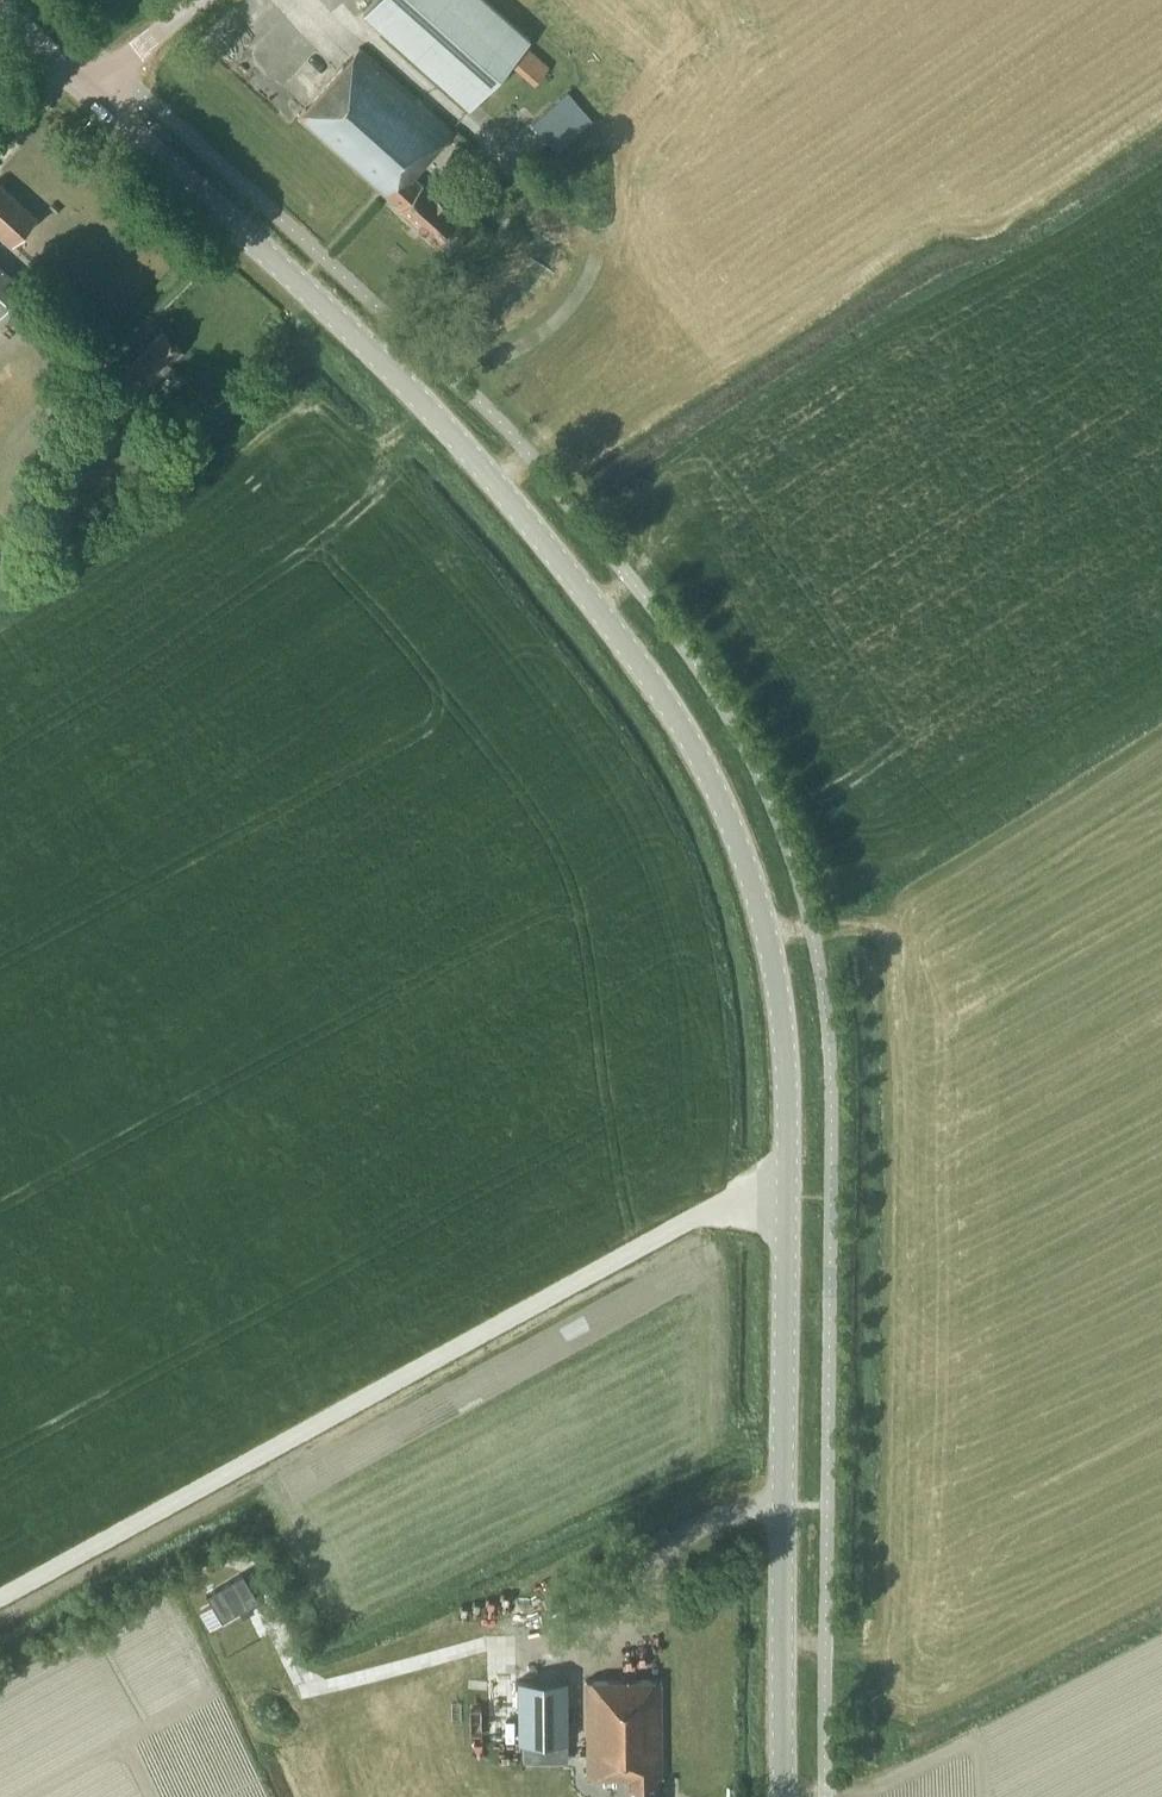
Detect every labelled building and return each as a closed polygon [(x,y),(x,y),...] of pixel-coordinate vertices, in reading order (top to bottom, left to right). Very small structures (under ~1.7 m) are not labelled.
[(530,38),(487,0),(374,0),(363,11),(469,106),(530,38)] [(437,241),(460,216),(423,182),(422,183),(414,176),(453,131),(359,47),(299,117),(401,207),(400,208),(437,241)] [(557,151),(592,119),(567,90),(531,122),(557,151)] [(38,216),(0,181),(0,232),(12,243),(38,216)] [(23,287),(0,265),(0,312),(23,287)] [(153,380),(181,348),(162,330),(133,361),(134,362),(122,374),(133,384),(145,372),(153,380)] [(98,381),(110,392),(117,385),(105,373),(98,381)] [(243,1573),(206,1594),(222,1620),(258,1599),(243,1573)] [(269,1580),(253,1587),(266,1614),(281,1606),(269,1580)] [(568,1676),(518,1677),(519,1742),(569,1741),(568,1676)] [(663,1776),(661,1678),(586,1678),(587,1777),(626,1776),(626,1795),(625,1795),(625,1796),(660,1796),(660,1795),(659,1795),(659,1776),(663,1776)]
